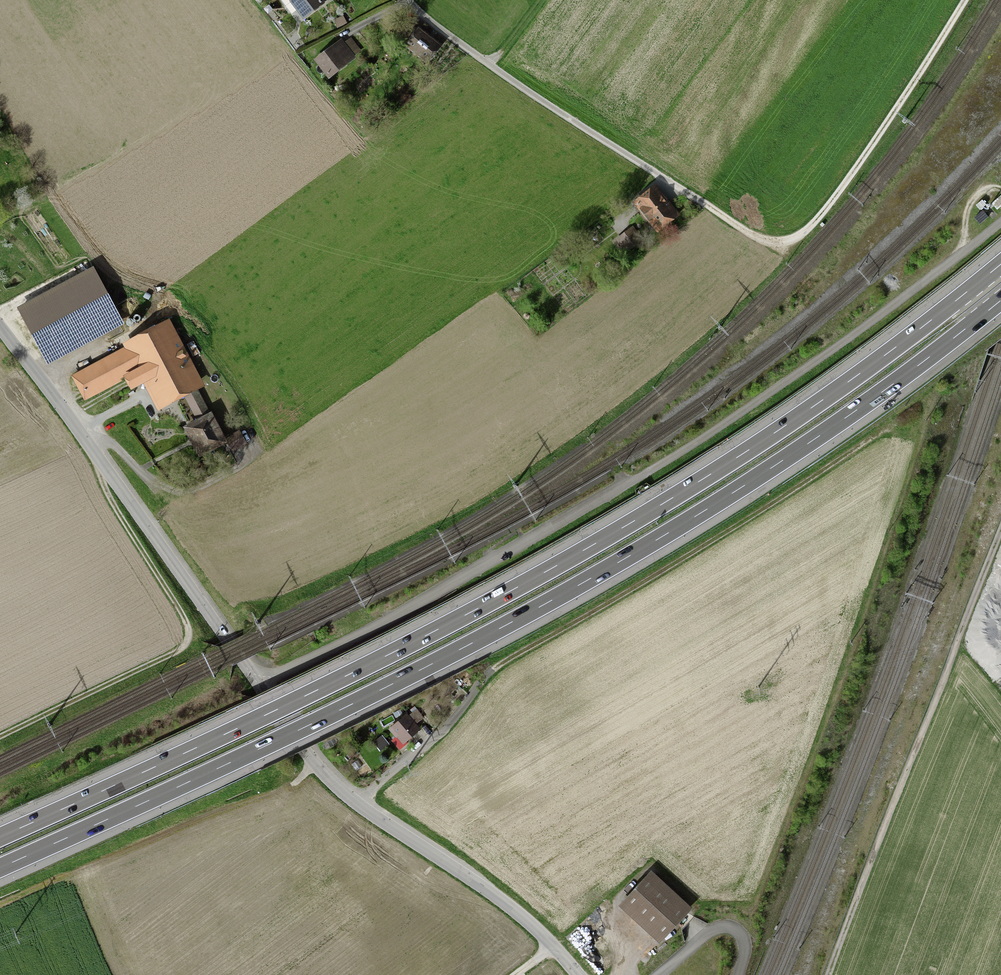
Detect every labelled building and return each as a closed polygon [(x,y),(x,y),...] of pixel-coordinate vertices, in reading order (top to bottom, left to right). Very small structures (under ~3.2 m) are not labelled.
[(289,10),(296,4),(305,16),(327,0),(281,0),(289,10)] [(350,28),(346,19),(336,24),(340,32),(350,28)] [(436,47),(408,26),(397,40),(426,61),(436,47)] [(342,46),(319,64),(329,77),(352,58),(342,46)] [(671,214),(655,192),(640,204),(655,225),(671,214)] [(1000,206),(1000,195),(992,203),(997,209),(1000,206)] [(982,200),(977,204),(981,209),(986,205),(982,200)] [(975,218),(980,224),(988,217),(983,211),(975,218)] [(631,228),(619,238),(628,250),(641,240),(631,228)] [(52,354),(127,317),(100,263),(25,300),(52,354)] [(201,386),(168,322),(125,344),(129,350),(76,378),(86,397),(126,376),(133,388),(152,378),(166,404),(184,394),(196,388),(201,386)] [(198,421),(210,414),(196,388),(184,394),(198,421)] [(225,441),(210,414),(198,421),(187,427),(202,454),(225,441)] [(240,432),(228,438),(235,452),(247,445),(240,432)] [(404,743),(420,731),(409,715),(392,727),(404,743)] [(662,937),(687,911),(649,875),(624,901),(662,937)]
